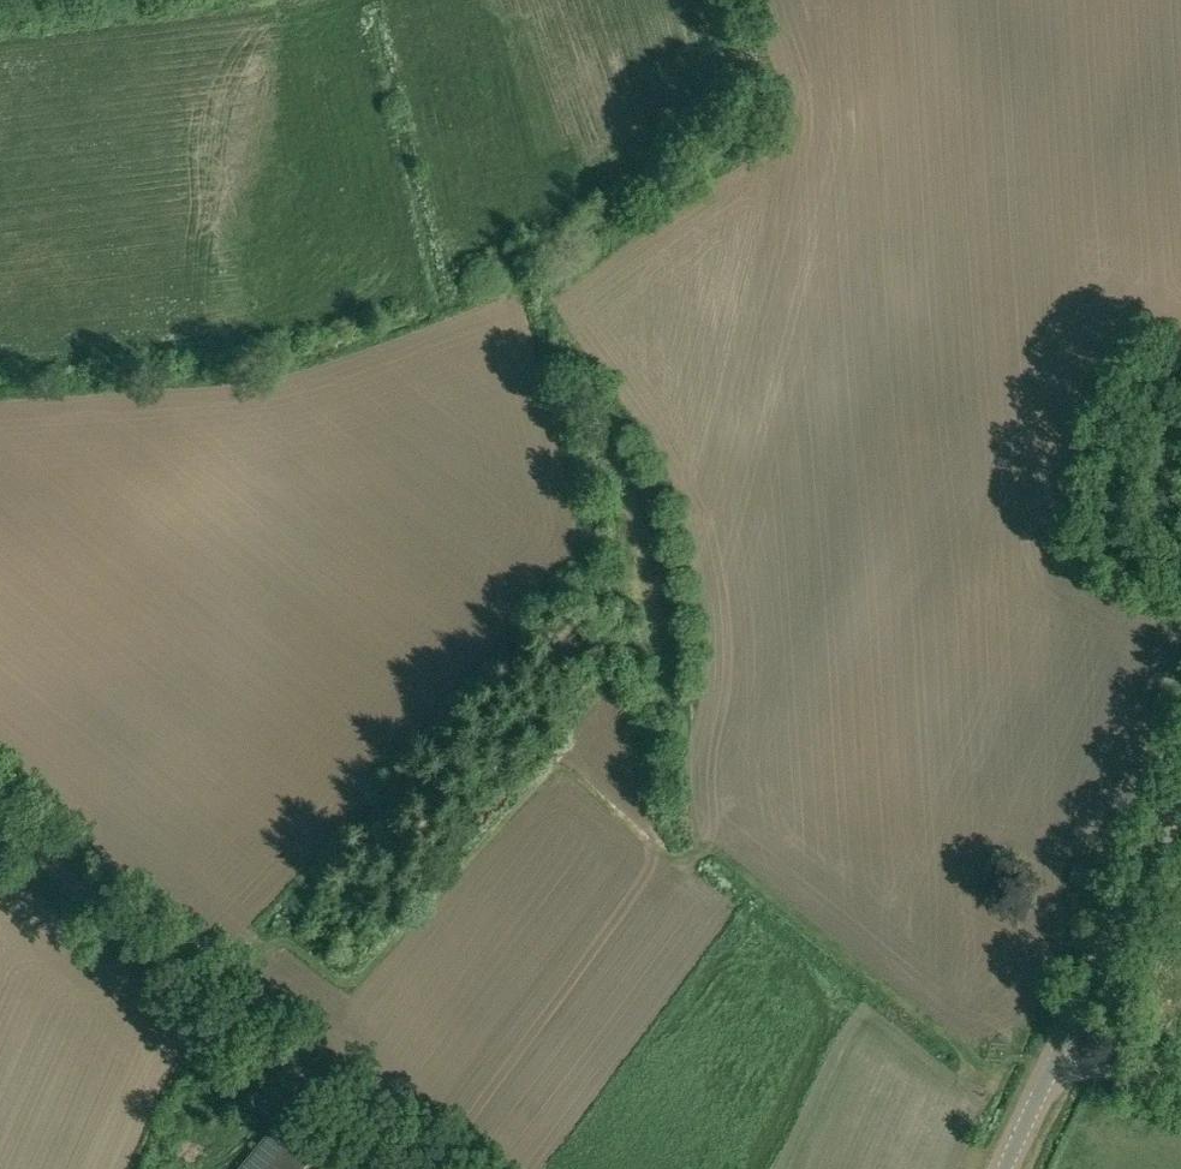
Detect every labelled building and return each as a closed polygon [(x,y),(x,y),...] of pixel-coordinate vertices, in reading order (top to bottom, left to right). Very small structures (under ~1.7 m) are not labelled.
[(281,1123),(243,1168),(337,1168),(281,1123)]
